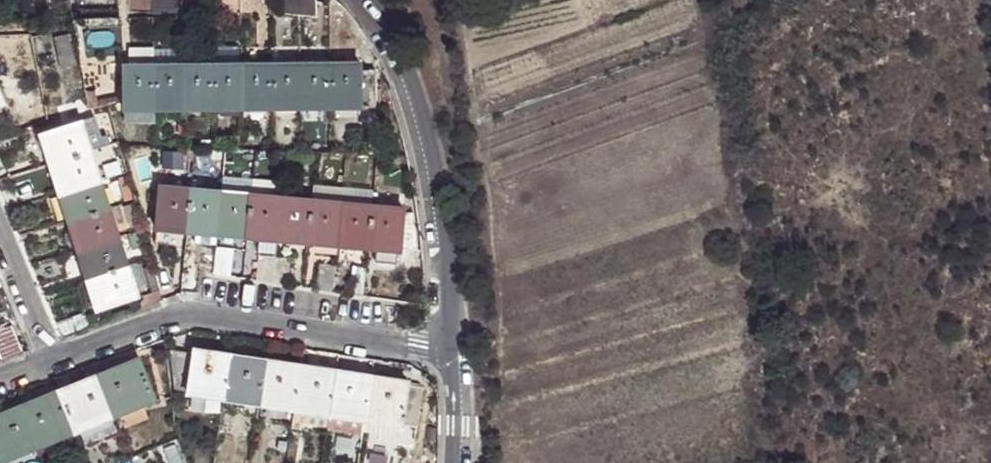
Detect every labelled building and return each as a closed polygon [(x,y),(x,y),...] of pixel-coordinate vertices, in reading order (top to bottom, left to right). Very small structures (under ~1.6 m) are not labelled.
[(125,12),(151,11),(151,0),(125,0),(125,12)] [(151,11),(175,11),(175,0),(151,0),(151,11)] [(182,11),(200,11),(200,0),(181,0),(182,11)] [(216,13),(238,12),(238,0),(216,0),(216,13)] [(238,12),(258,13),(259,0),(238,0),(238,12)] [(276,13),(296,14),(296,0),(277,0),(276,13)] [(296,14),(314,16),(315,0),(296,0),(296,14)] [(52,36),(58,56),(71,52),(65,32),(52,36)] [(128,63),(150,63),(150,52),(150,48),(128,49),(128,63)] [(150,52),(150,63),(179,63),(179,52),(150,52)] [(361,106),(360,70),(360,62),(179,63),(150,63),(128,63),(123,64),(123,106),(126,106),(155,106),(361,106)] [(375,106),(374,70),(360,70),(361,106),(375,106)] [(155,106),(126,106),(126,117),(155,118),(155,106)] [(137,296),(129,272),(80,121),(40,134),(98,310),(137,296)] [(250,194),(278,197),(279,184),(251,182),(250,194)] [(313,186),(312,199),(342,202),(343,189),(313,186)] [(399,250),(404,213),(404,207),(369,204),(342,202),(312,199),(278,197),(250,194),(161,187),(157,228),(399,250)] [(343,189),(342,202),(369,204),(370,192),(343,189)] [(124,224),(119,210),(118,207),(110,209),(116,226),(124,224)] [(131,207),(119,210),(124,224),(127,231),(138,228),(131,207)] [(417,252),(413,215),(404,213),(399,250),(417,252)] [(150,256),(142,235),(128,240),(135,261),(150,256)] [(228,279),(230,253),(214,251),(211,277),(228,279)] [(256,283),(272,286),(276,260),(276,258),(260,256),(256,283)] [(276,260),(272,286),(286,286),(289,261),(276,260)] [(351,264),(349,291),(363,294),(366,265),(351,264)] [(318,267),(316,292),(333,295),(335,269),(318,267)] [(143,268),(129,272),(137,296),(150,292),(143,268)] [(136,310),(157,303),(154,295),(133,302),(136,310)] [(62,338),(91,326),(86,312),(56,322),(62,338)] [(0,331),(0,357),(2,363),(24,355),(12,326),(0,331)] [(290,409),(330,414),(364,419),(395,423),(402,424),(407,387),(408,382),(194,350),(193,355),(188,395),(290,409)] [(176,393),(188,395),(193,355),(171,352),(176,393)] [(94,425),(113,417),(121,414),(144,405),(154,402),(139,361),(0,415),(0,461),(94,425)] [(424,389),(407,387),(402,424),(418,426),(424,389)] [(144,405),(121,414),(125,427),(149,417),(144,405)] [(328,427),(330,414),(290,409),(288,422),(328,427)] [(364,419),(330,414),(328,427),(362,432),(364,419)] [(113,417),(94,425),(98,437),(118,430),(113,417)] [(395,423),(364,419),(362,432),(393,436),(395,423)]
